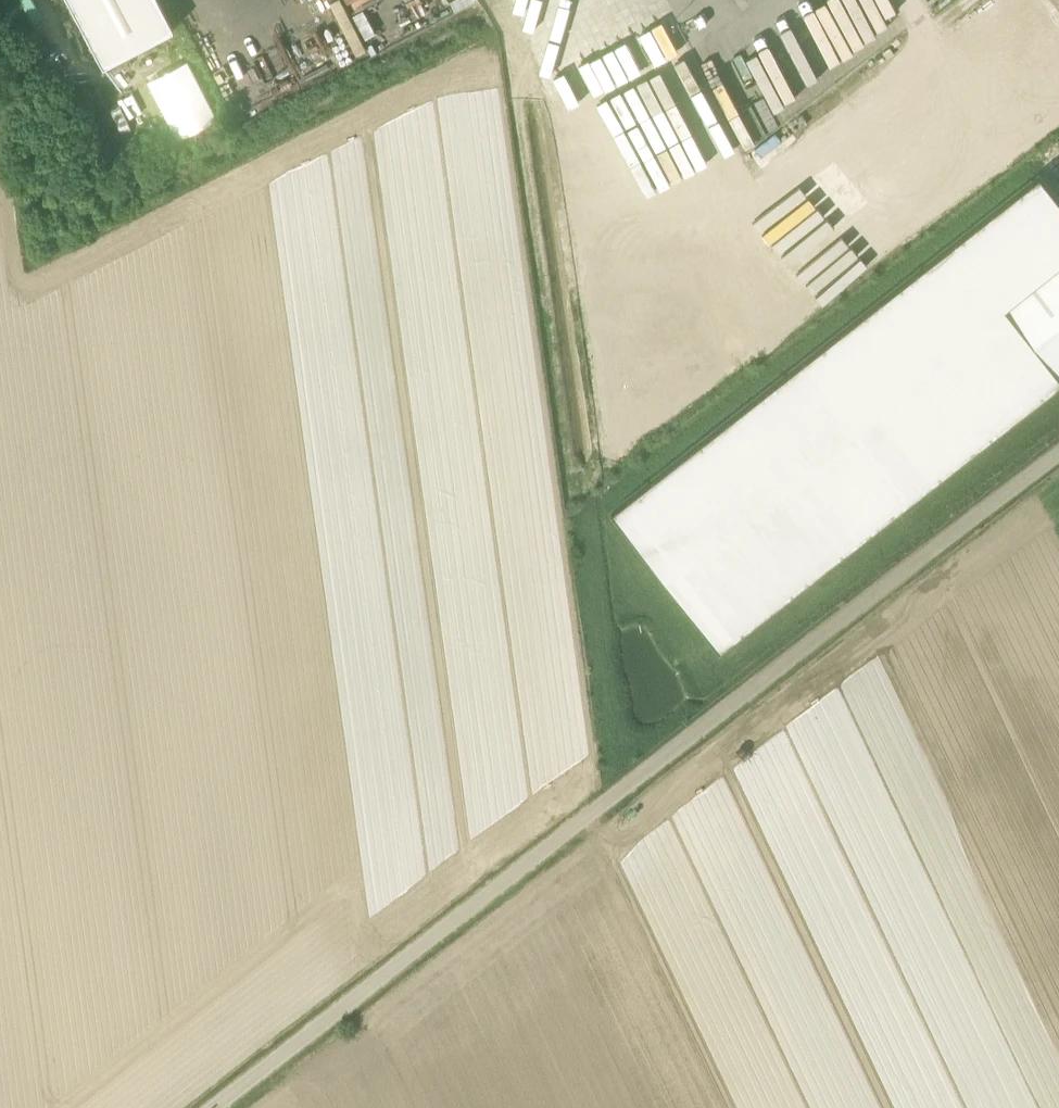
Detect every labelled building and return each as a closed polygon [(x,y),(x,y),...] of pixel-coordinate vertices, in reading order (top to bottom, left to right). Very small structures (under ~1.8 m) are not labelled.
[(175,29),(160,0),(69,0),(103,66),(175,29)] [(728,110),(745,146),(768,135),(751,99),(728,110)] [(1006,306),(1058,374),(1058,264),(1006,306)] [(808,289),(823,305),(846,284),(831,268),(808,289)]
